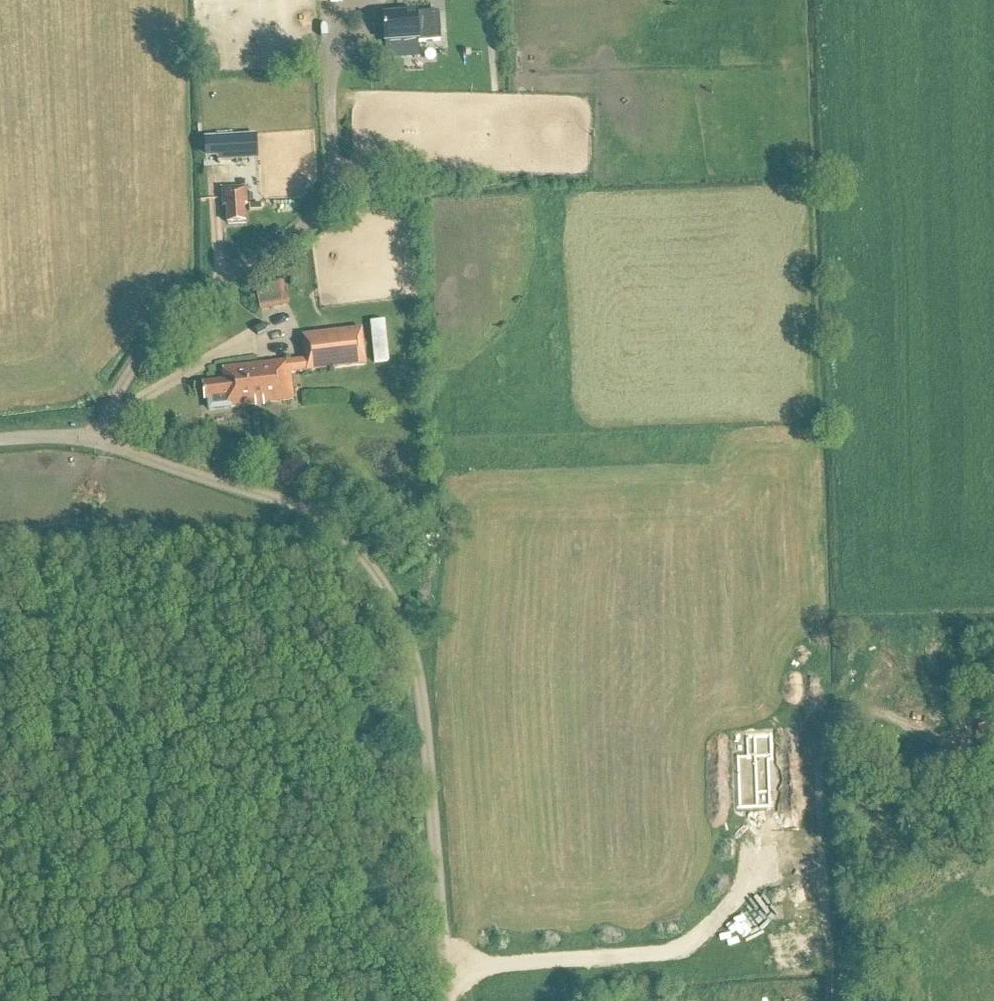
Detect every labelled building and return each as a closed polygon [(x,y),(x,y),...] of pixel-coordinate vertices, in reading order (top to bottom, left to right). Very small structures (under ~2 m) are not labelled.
[(383,17),(386,65),(420,62),(418,40),(418,32),(434,30),(447,30),(446,15),(433,15),(433,14),(416,15),(383,17)] [(248,137),(205,140),(206,158),(217,157),(218,163),(250,161),(248,137)] [(244,207),(247,207),(246,189),(222,190),(223,208),(226,208),(227,224),(245,223),(244,207)] [(261,289),(264,307),(294,303),(291,284),(261,289)] [(223,379),(202,382),(203,399),(208,398),(209,411),(293,402),(292,400),(290,375),(358,367),(355,338),(302,344),(304,360),(222,368),(223,379)] [(746,758),(735,758),(736,810),(770,809),(768,763),(772,763),(771,736),(745,737),(746,758)]
